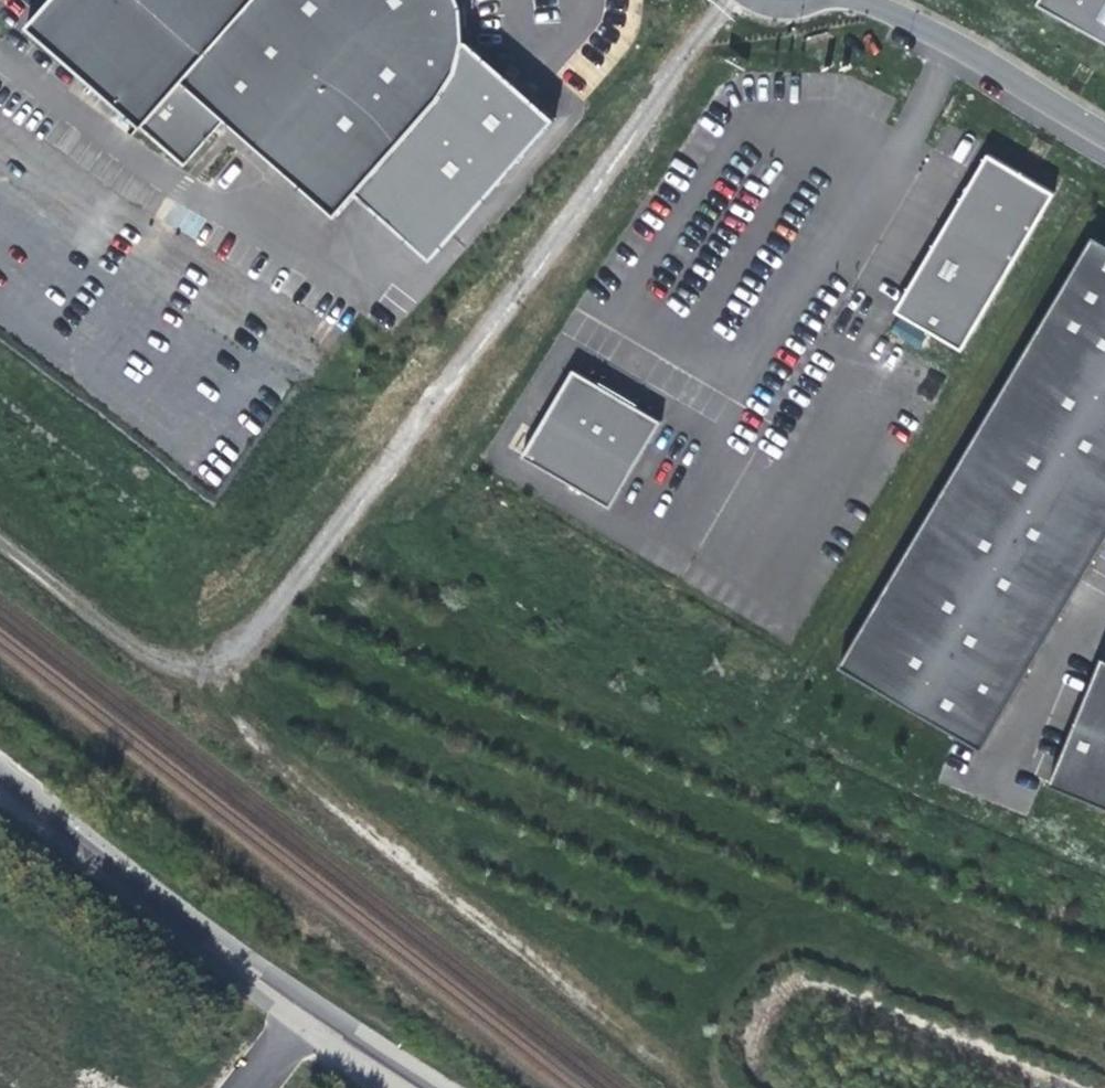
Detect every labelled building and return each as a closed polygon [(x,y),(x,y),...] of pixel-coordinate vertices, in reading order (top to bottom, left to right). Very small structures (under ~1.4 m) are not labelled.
[(464,39),(462,6),(459,0),(48,0),(26,26),(184,165),(225,118),(335,215),(356,192),(431,258),(555,117),(467,39),(464,39)] [(1037,3),(1104,40),(1104,0),(1039,0),(1037,3)] [(964,348),(1054,191),(987,153),(897,310),(964,348)] [(982,750),(1039,652),(1071,599),(1104,542),(1104,247),(1092,240),(843,671),(982,750)] [(610,508),(662,420),(574,369),(523,457),(610,508)] [(1050,783),(1104,806),(1104,657),(1102,656),(1050,783)]
